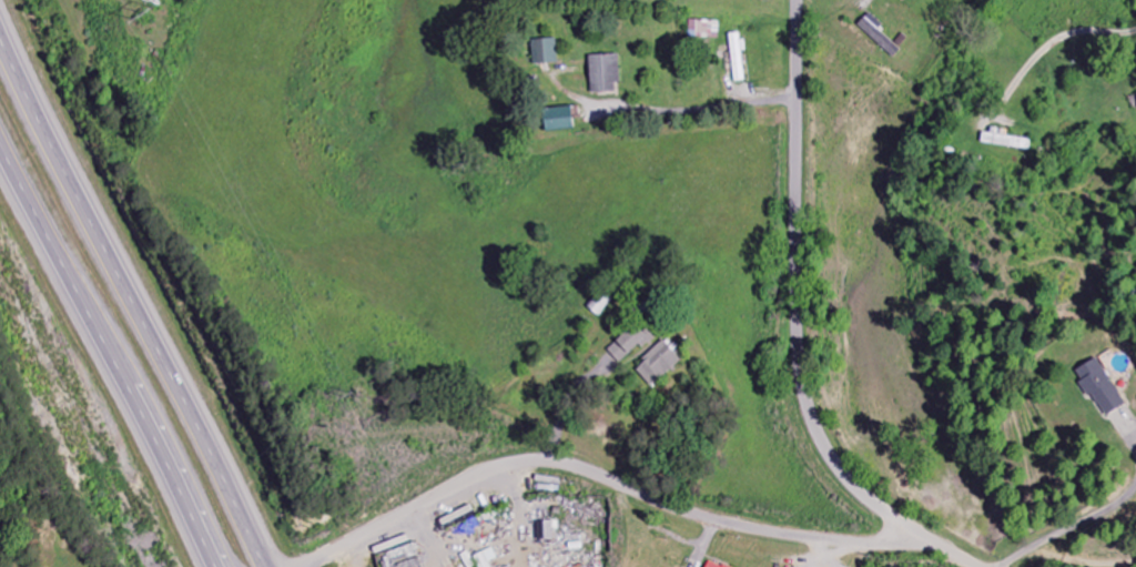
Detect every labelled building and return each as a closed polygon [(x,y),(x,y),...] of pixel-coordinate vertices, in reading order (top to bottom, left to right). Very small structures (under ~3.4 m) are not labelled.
[(900,51),(878,30),(882,26),(869,14),(858,26),(893,58),(900,51)] [(690,38),(721,39),(721,21),(690,21),(690,38)] [(735,83),(748,81),(742,33),(729,35),(735,83)] [(557,40),(533,40),(534,65),(558,64),(557,40)] [(619,56),(590,56),(590,93),(615,93),(615,84),(620,84),(619,56)] [(541,112),(544,133),(573,128),(569,107),(541,112)] [(1032,151),(1034,141),(1008,136),(1009,130),(993,128),(992,134),(984,132),(983,142),(1032,151)] [(595,316),(610,298),(601,290),(586,307),(595,316)] [(649,336),(640,326),(636,330),(629,323),(602,349),(614,362),(633,343),(637,347),(649,336)] [(675,360),(659,340),(628,365),(644,385),(675,360)] [(1076,371),(1082,380),(1081,381),(1105,417),(1126,403),(1096,357),(1076,371)] [(552,540),(552,521),(536,521),(537,540),(552,540)] [(491,562),(498,560),(493,548),(473,556),(471,552),(462,556),(467,566),(475,566),(478,566),(479,566),(492,566),(491,562)]
